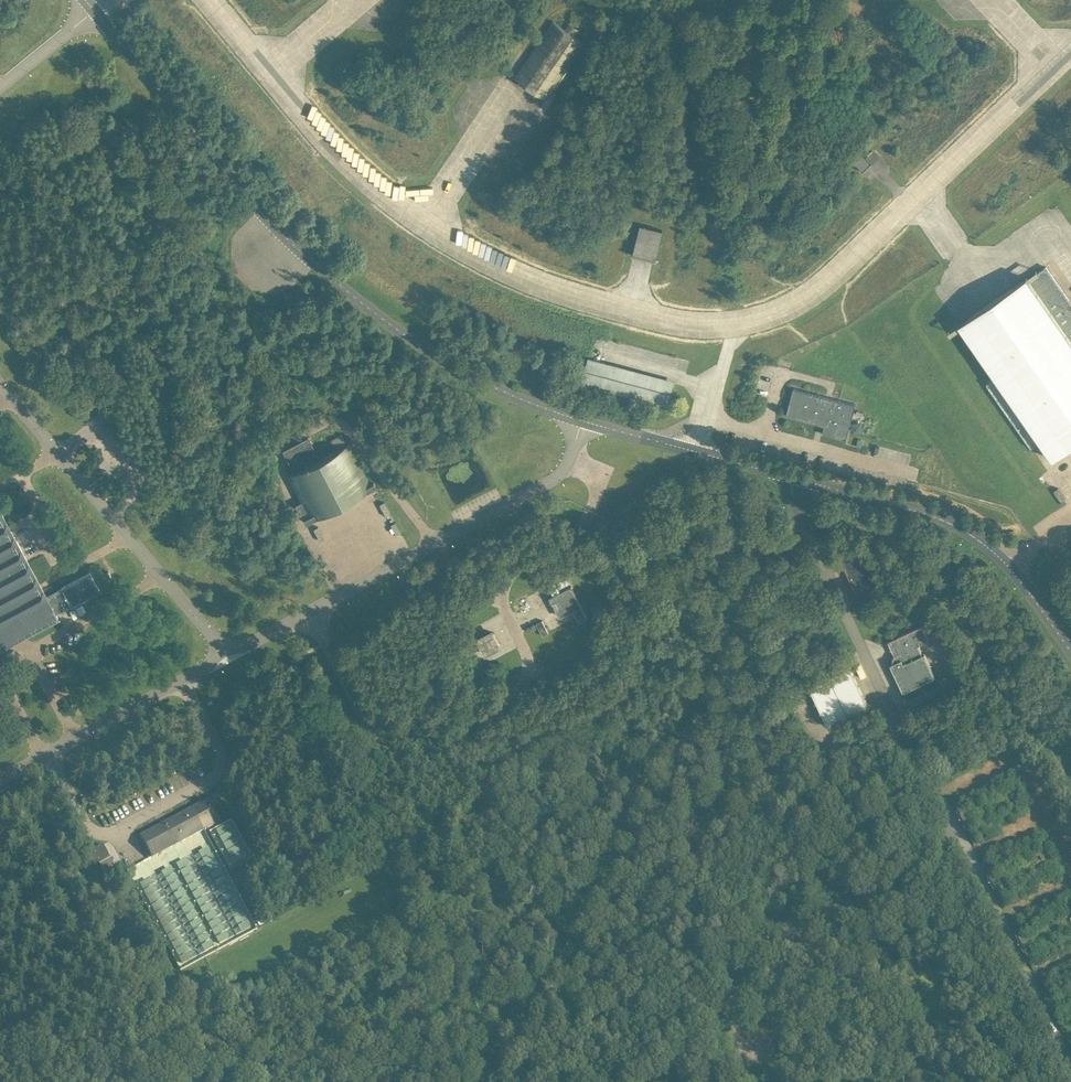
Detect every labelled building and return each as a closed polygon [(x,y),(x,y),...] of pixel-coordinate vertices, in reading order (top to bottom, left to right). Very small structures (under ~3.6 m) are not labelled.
[(562,27),(553,20),(530,54),(514,77),(546,99),(551,91),(585,42),(576,36),(580,30),(566,21),(562,27)] [(862,171),(863,172),(872,163),(871,162),(870,162),(861,152),(852,159),(862,169),(862,171)] [(632,253),(631,254),(633,255),(655,260),(656,261),(656,259),(656,258),(663,230),(640,224),(633,252),(632,253)] [(1052,458),(1070,445),(1070,303),(1046,267),(1028,279),(1027,278),(960,325),(995,377),(986,383),(1030,448),(1040,441),(1052,458)] [(582,378),(669,402),(674,384),(587,361),(582,378)] [(855,404),(825,396),(793,388),(786,415),(824,426),(822,433),(846,440),(855,404)] [(342,434),(330,440),(336,449),(347,444),(342,434)] [(348,444),(319,459),(308,438),(283,450),(294,472),(288,475),(302,502),(296,505),(305,522),(311,519),(372,487),(375,485),(373,482),(370,484),(346,439),(345,440),(348,444)] [(1043,464),(1034,451),(1028,455),(1037,468),(1043,464)] [(1047,482),(1042,475),(1038,478),(1043,485),(1047,482)] [(58,617),(56,613),(71,605),(99,590),(90,572),(61,587),(62,588),(46,596),(0,510),(0,648),(58,617)] [(291,529),(288,522),(278,527),(281,535),(291,529)] [(837,552),(858,596),(878,587),(857,543),(837,552)] [(60,566),(57,560),(54,554),(42,561),(49,572),(60,566)] [(564,575),(547,584),(552,591),(559,588),(568,583),(567,581),(564,575)] [(573,609),(579,621),(587,617),(571,586),(550,597),(560,616),(573,609)] [(857,601),(862,610),(866,608),(861,599),(857,601)] [(75,608),(79,616),(83,614),(79,606),(75,608)] [(70,610),(75,618),(79,616),(75,608),(70,610)] [(536,623),(543,636),(548,633),(542,620),(536,623)] [(930,639),(923,624),(888,641),(897,660),(890,664),(903,691),(935,676),(924,653),(923,653),(919,645),(930,639)] [(477,641),(484,653),(500,644),(494,632),(477,641)] [(294,665),(308,657),(304,651),(290,658),(294,665)] [(809,686),(828,726),(869,707),(850,666),(809,686)] [(104,761),(107,767),(119,761),(116,755),(104,761)] [(974,847),(975,847),(975,846),(972,840),(974,839),(972,840),(970,835),(973,834),(973,833),(970,835),(967,830),(973,827),(1017,806),(1016,804),(1013,799),(1016,798),(1014,795),(1012,796),(1011,794),(1009,789),(1009,788),(965,809),(959,812),(957,807),(960,806),(959,805),(956,807),(954,802),(956,801),(956,800),(954,801),(951,795),(950,796),(953,802),(955,806),(958,813),(956,814),(964,830),(964,831),(966,829),(974,847)] [(140,836),(151,858),(213,825),(202,804),(140,836)] [(190,850),(192,853),(198,850),(206,846),(204,842),(196,846),(190,850)] [(110,858),(103,844),(83,854),(91,868),(110,858)] [(194,857),(196,861),(202,858),(210,853),(208,850),(200,854),(194,857)] [(174,858),(176,862),(184,858),(190,855),(188,851),(182,854),(174,858)] [(198,864),(200,868),(206,865),(214,861),(212,857),(204,861),(198,864)] [(116,867),(110,858),(99,864),(105,873),(116,867)] [(178,866),(180,870),(188,865),(194,862),(192,858),(186,861),(178,866)] [(154,870),(156,874),(162,870),(169,866),(167,862),(159,866),(154,870)] [(202,871),(204,875),(210,872),(218,868),(216,864),(208,868),(202,871)] [(182,873),(184,877),(192,873),(198,870),(196,866),(190,869),(182,873)] [(110,873),(113,879),(120,875),(119,875),(117,869),(110,873)] [(171,869),(163,874),(157,877),(159,881),(165,877),(173,873),(171,869)] [(138,878),(140,882),(148,878),(153,875),(151,871),(145,874),(138,878)] [(206,879),(208,883),(214,880),(222,876),(220,872),(212,876),(206,879)] [(186,880),(188,884),(196,880),(202,877),(200,873),(194,876),(186,880)] [(161,884),(163,888),(169,885),(177,880),(175,877),(167,881),(161,884)] [(141,885),(143,889),(151,885),(157,882),(155,878),(149,881),(141,885)] [(210,887),(212,890),(218,887),(226,883),(224,879),(216,883),(210,887)] [(190,888),(192,892),(200,887),(206,884),(204,880),(198,884),(190,888)] [(165,891),(167,895),(173,892),(181,888),(179,884),(171,888),(165,891)] [(145,893),(147,896),(155,892),(161,889),(159,885),(153,888),(145,893)] [(214,894),(216,898),(222,895),(230,890),(228,886),(220,891),(214,894)] [(194,895),(196,899),(204,895),(210,892),(208,888),(202,891),(194,895)] [(183,891),(175,895),(169,899),(171,903),(177,899),(185,895),(183,891)] [(149,900),(151,904),(159,900),(165,896),(163,893),(157,896),(149,900)] [(218,901),(220,905),(226,902),(234,898),(232,894),(224,898),(218,901)] [(198,903),(200,906),(208,902),(214,899),(211,895),(206,898),(198,903)] [(173,906),(175,910),(181,907),(189,903),(187,899),(179,903),(173,906)] [(161,903),(153,908),(155,912),(163,907),(169,904),(167,900),(161,903)] [(222,909),(224,913),(230,910),(238,905),(236,901),(228,906),(222,909)] [(202,910),(204,914),(212,910),(218,907),(215,903),(210,906),(202,910)] [(177,914),(179,917),(185,914),(193,910),(191,906),(183,910),(177,914)] [(165,911),(157,915),(159,919),(167,915),(173,912),(171,908),(165,911)] [(226,916),(228,920),(234,917),(242,913),(240,909),(232,913),(226,916)] [(206,918),(208,922),(216,917),(222,914),(220,910),(214,913),(206,918)] [(181,921),(183,925),(189,922),(197,917),(195,914),(187,918),(181,921)] [(161,922),(163,926),(171,922),(177,919),(175,915),(169,918),(161,922)] [(230,923),(232,927),(238,924),(246,920),(244,916),(236,920),(230,923)] [(256,918),(260,926),(265,923),(260,916),(256,918)] [(210,925),(212,929),(220,925),(226,922),(224,918),(218,921),(210,925)] [(199,921),(191,925),(186,929),(188,933),(194,929),(201,925),(199,921)] [(173,926),(165,930),(167,934),(175,929),(181,926),(179,922),(173,926)] [(234,931),(236,935),(242,932),(250,927),(248,923),(240,928),(234,931)] [(213,932),(215,936),(223,932),(229,928),(227,924),(221,928),(213,932)] [(189,936),(192,940),(198,937),(205,932),(203,928),(195,933),(189,936)] [(177,933),(169,937),(171,941),(179,937),(185,934),(183,930),(177,933)] [(225,935),(217,940),(220,943),(227,939),(233,936),(231,932),(225,935)] [(193,943),(195,947),(201,943),(209,939),(207,935),(199,940),(193,943)] [(173,945),(175,949),(183,945),(189,941),(187,937),(181,941),(173,945)] [(197,950),(199,954),(205,951),(213,947),(211,943),(203,947),(197,950)] [(176,952),(178,956),(186,951),(192,948),(190,944),(184,948),(176,952)] [(180,959),(183,963),(190,959),(196,956),(194,952),(188,955),(180,959)]
